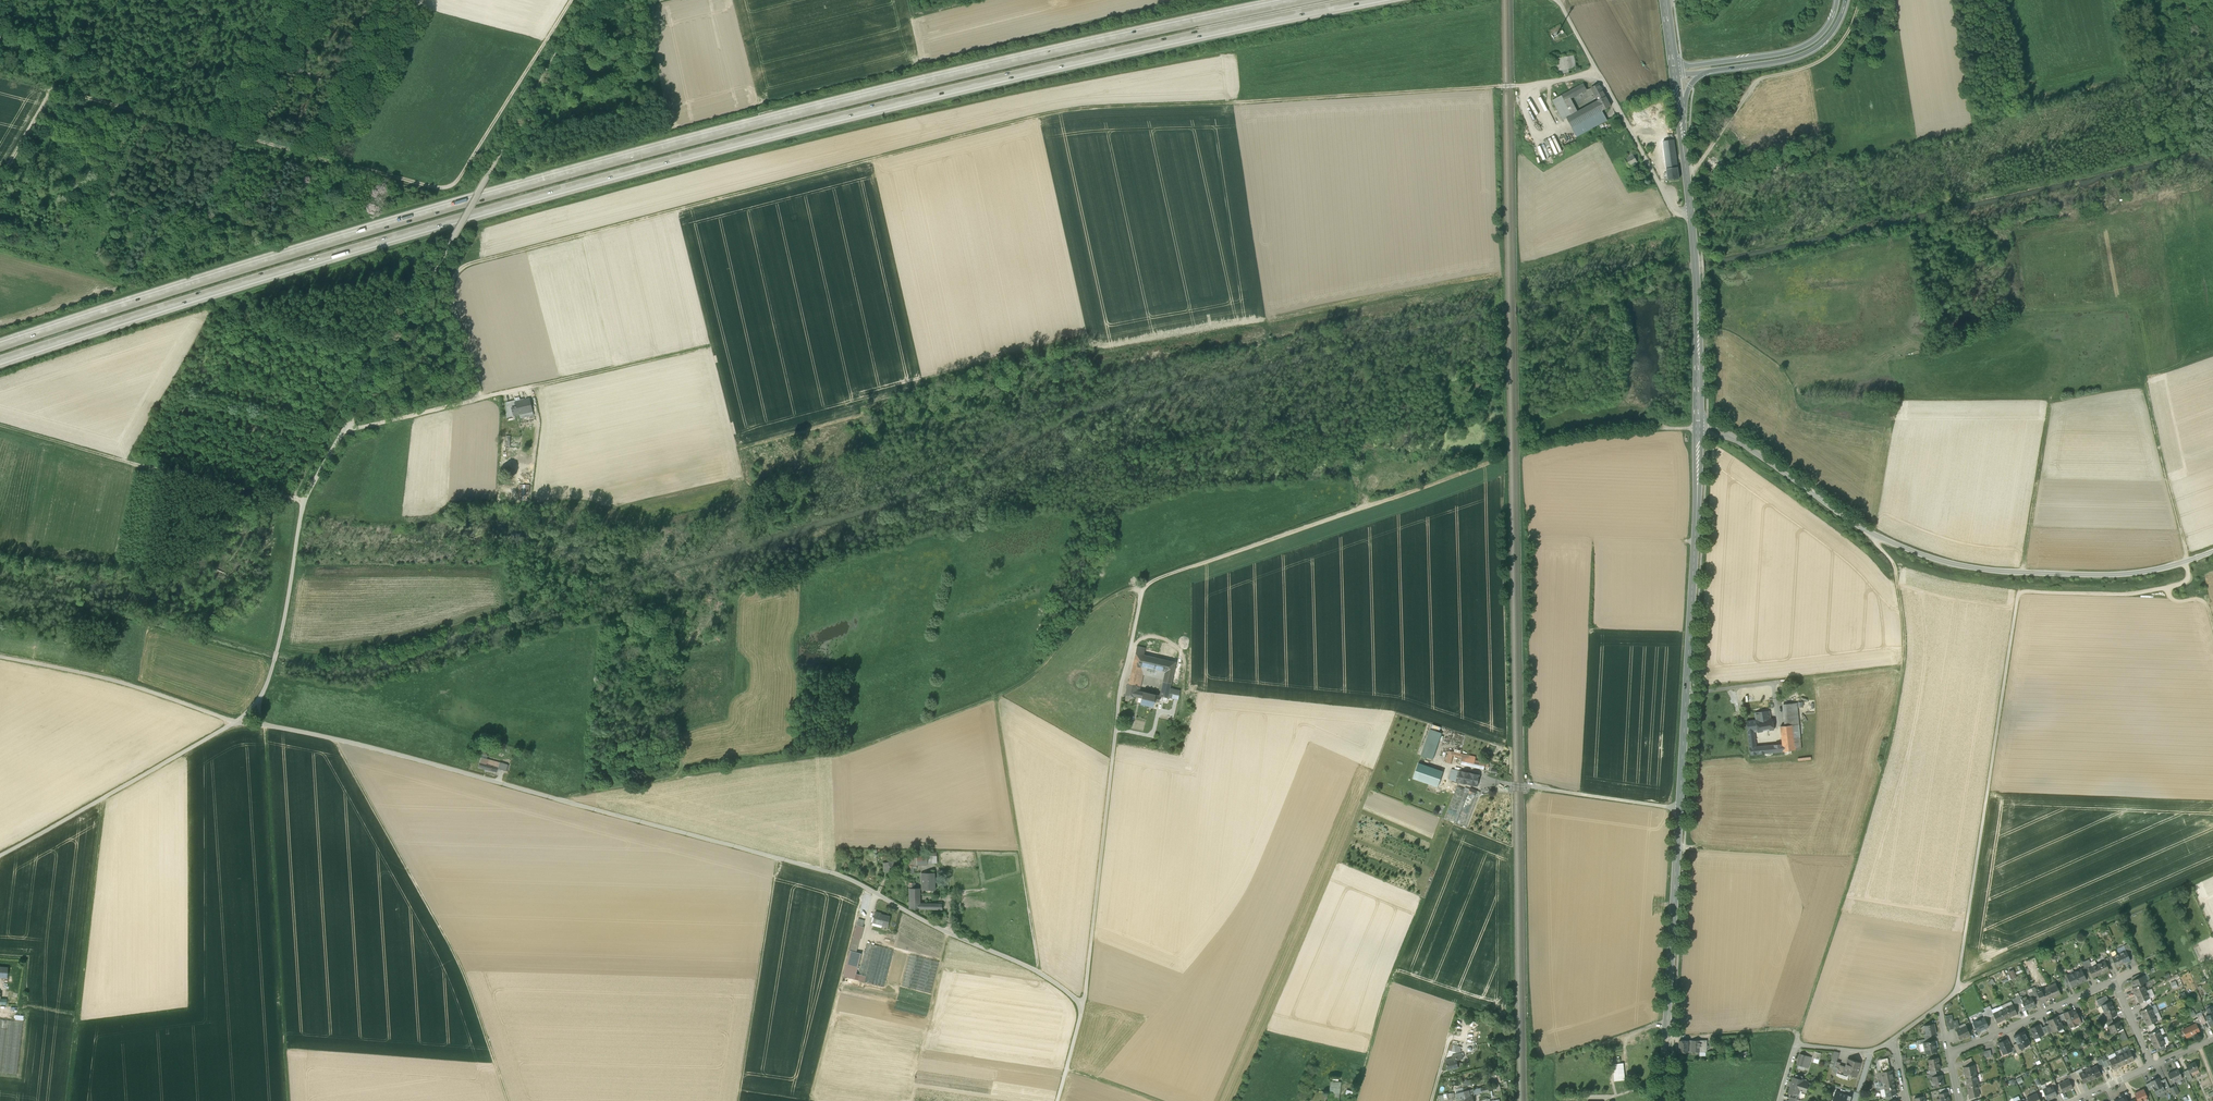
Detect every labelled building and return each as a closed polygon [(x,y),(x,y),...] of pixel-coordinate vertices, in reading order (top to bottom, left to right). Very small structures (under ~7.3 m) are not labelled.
[(1569,72),(1569,69),(1576,68),(1573,56),(1553,59),(1557,75),(1569,73),(1570,74),(1571,74),(1572,73),(1572,72),(1572,71),(1571,70),(1570,71),(1569,72)] [(1562,96),(1565,102),(1571,98),(1587,90),(1584,84),(1562,96)] [(1597,98),(1598,101),(1606,97),(1599,84),(1591,89),(1597,98)] [(1567,118),(1572,115),(1565,102),(1562,96),(1553,100),(1563,120),(1567,119),(1567,118)] [(1611,106),(1606,97),(1598,101),(1596,102),(1602,111),(1611,106)] [(1578,112),(1571,98),(1565,102),(1572,115),(1578,112)] [(1595,102),(1578,112),(1572,115),(1567,118),(1567,119),(1572,128),(1602,111),(1596,102),(1595,102)] [(1602,111),(1572,128),(1577,137),(1607,120),(1602,111)] [(1555,136),(1548,138),(1555,155),(1562,152),(1555,136)] [(1666,162),(1667,169),(1678,167),(1674,140),(1669,141),(1663,141),(1666,162)] [(1659,159),(1660,163),(1666,162),(1663,141),(1657,142),(1658,155),(1659,159)] [(1625,160),(1626,161),(1625,162),(1627,166),(1628,165),(1629,167),(1637,162),(1633,155),(1629,157),(1625,160)] [(1708,163),(1714,167),(1717,161),(1712,157),(1708,163)] [(1668,179),(1668,181),(1679,179),(1678,167),(1667,169),(1668,179)] [(509,189),(523,185),(522,179),(507,182),(509,189)] [(520,415),(521,418),(534,415),(530,399),(521,401),(515,402),(516,407),(512,408),(510,402),(506,403),(507,418),(520,415)] [(1140,673),(1141,666),(1146,668),(1165,672),(1163,679),(1162,683),(1171,685),(1176,662),(1144,655),(1145,648),(1137,646),(1131,671),(1140,673)] [(1145,675),(1163,679),(1165,672),(1146,668),(1145,675)] [(1140,687),(1142,678),(1130,676),(1128,684),(1140,687)] [(1171,685),(1162,683),(1160,696),(1168,698),(1170,688),(1171,685)] [(1126,695),(1141,698),(1143,692),(1139,691),(1140,687),(1128,684),(1126,695)] [(1180,690),(1170,688),(1168,698),(1178,700),(1180,690)] [(1156,695),(1143,692),(1141,698),(1140,704),(1153,707),(1154,701),(1156,695)] [(1784,704),(1784,712),(1798,710),(1797,703),(1784,704)] [(1784,712),(1786,726),(1792,725),(1799,725),(1798,710),(1784,712)] [(1756,720),(1756,722),(1771,720),(1769,711),(1755,713),(1756,720)] [(1746,721),(1748,733),(1754,732),(1757,732),(1774,730),(1773,719),(1771,720),(1756,722),(1756,720),(1746,721)] [(1786,726),(1780,727),(1781,731),(1782,744),(1756,747),(1754,732),(1748,733),(1751,755),(1795,750),(1792,725),(1786,726)] [(1799,725),(1792,725),(1795,750),(1801,750),(1799,725)] [(1421,755),(1433,759),(1442,733),(1430,729),(1421,755)] [(1462,757),(1463,754),(1449,751),(1446,763),(1451,764),(1453,755),(1462,757)] [(1476,757),(1463,754),(1462,757),(1460,764),(1484,770),(1485,767),(1486,763),(1475,760),(1476,757)] [(478,768),(496,773),(497,768),(499,763),(486,759),(481,758),(478,768)] [(497,768),(506,771),(507,765),(499,762),(499,763),(497,768)] [(1443,771),(1418,763),(1413,779),(1438,787),(1443,771)] [(1449,780),(1459,782),(1461,771),(1451,769),(1449,780)] [(1467,784),(1470,773),(1461,771),(1459,782),(1467,784)] [(1478,785),(1480,775),(1470,773),(1467,784),(1477,786),(1478,785)] [(1445,818),(1467,827),(1480,792),(1470,788),(1470,790),(1465,788),(1464,791),(1457,788),(1445,818)] [(917,868),(917,865),(917,856),(909,856),(909,874),(912,874),(913,874),(914,874),(914,868),(916,868),(916,869),(917,869),(917,868)] [(927,863),(927,856),(917,856),(917,865),(927,865),(927,863)] [(886,867),(888,872),(891,871),(890,871),(895,870),(893,864),(897,863),(896,860),(884,863),(885,868),(886,867)] [(922,891),(924,891),(924,890),(935,890),(935,873),(921,873),(922,890),(922,891)] [(920,888),(915,888),(909,888),(909,909),(920,909),(920,903),(920,888)] [(882,925),(887,927),(889,917),(878,914),(878,913),(875,912),(873,922),(882,924),(882,925)] [(858,946),(863,927),(857,925),(852,944),(858,946)] [(864,982),(884,987),(894,950),(867,943),(859,975),(866,977),(864,982)] [(852,944),(850,951),(843,977),(857,980),(864,982),(866,977),(859,975),(856,974),(861,954),(856,952),(858,946),(852,944)] [(2126,951),(2128,956),(2133,954),(2129,944),(2124,946),(2126,951)] [(2126,951),(2119,954),(2123,964),(2131,961),(2128,956),(2126,951)] [(902,986),(931,994),(939,962),(910,954),(902,986)] [(2116,967),(2123,964),(2119,954),(2118,954),(2112,957),(2111,957),(2114,962),(2116,967)] [(2105,961),(2097,964),(2101,974),(2109,970),(2107,965),(2105,961)] [(2093,978),(2101,974),(2097,964),(2090,967),(2088,968),(2090,972),(2093,978)] [(8,978),(8,967),(0,967),(0,977),(8,978)] [(2081,969),(2074,972),(2079,984),(2087,981),(2084,975),(2084,974),(2081,969)] [(2072,987),(2079,984),(2074,972),(2067,976),(2069,981),(2072,987)] [(2132,982),(2134,988),(2143,983),(2143,984),(2146,982),(2144,976),(2142,977),(2133,981),(2132,982)] [(2132,988),(2136,996),(2147,991),(2143,984),(2143,983),(2134,988),(2132,988)] [(2050,987),(2050,988),(2054,997),(2054,998),(2061,994),(2056,984),(2050,987)] [(2049,999),(2054,997),(2050,988),(2046,990),(2046,989),(2042,991),(2046,1000),(2046,1001),(2049,1000),(2049,999)] [(2044,1001),(2046,1000),(2042,991),(2041,989),(2036,991),(2039,998),(2042,1003),(2044,1002),(2044,1001)] [(2150,998),(2147,991),(2136,996),(2139,1003),(2140,1003),(2146,1000),(2150,998)] [(2023,1003),(2026,1010),(2028,1009),(2035,1005),(2033,1001),(2031,997),(2022,1001),(2023,1003)] [(2109,1002),(2107,1003),(2101,1005),(2101,1006),(2104,1012),(2114,1008),(2111,1001),(2109,1002)] [(2013,1005),(2003,1009),(2007,1018),(2012,1016),(2017,1014),(2013,1005)] [(2140,1011),(2144,1019),(2155,1014),(2151,1006),(2149,1007),(2143,1010),(2140,1011)] [(2117,1015),(2114,1008),(2104,1012),(2107,1019),(2111,1018),(2117,1015)] [(1991,1009),(1985,1012),(1988,1018),(1994,1015),(1993,1014),(1993,1013),(1991,1009)] [(2002,1020),(2007,1018),(2003,1009),(1993,1013),(1993,1014),(1994,1015),(1997,1023),(2002,1021),(2002,1020)] [(2073,1024),(2074,1026),(2081,1023),(2077,1014),(2076,1012),(2073,1013),(2073,1012),(2072,1010),(2063,1013),(2066,1019),(2069,1025),(2073,1024)] [(2158,1021),(2155,1014),(2144,1019),(2147,1026),(2152,1024),(2158,1021)] [(1954,1029),(1953,1027),(1952,1021),(1953,1021),(1952,1015),(1945,1016),(1948,1030),(1954,1029)] [(2053,1032),(2063,1028),(2060,1021),(2058,1016),(2048,1021),(2049,1024),(2050,1026),(2053,1032)] [(1972,1020),(1977,1032),(1984,1029),(1989,1027),(1985,1019),(1984,1017),(1984,1018),(1976,1021),(1975,1019),(1972,1020)] [(17,1075),(23,1022),(0,1019),(0,1073),(17,1075)] [(2108,1026),(2111,1034),(2123,1029),(2120,1021),(2114,1024),(2108,1026)] [(1926,1034),(1927,1035),(1931,1035),(1936,1034),(1935,1029),(1934,1029),(1933,1024),(1925,1026),(1926,1034)] [(2030,1029),(2035,1039),(2044,1035),(2044,1034),(2041,1028),(2039,1024),(2030,1029)] [(2183,1030),(2186,1037),(2192,1034),(2195,1033),(2195,1032),(2199,1031),(2197,1026),(2196,1024),(2183,1030)] [(1956,1030),(1961,1040),(1970,1035),(1967,1027),(1961,1029),(1960,1028),(1956,1030)] [(2148,1034),(2151,1041),(2162,1036),(2159,1029),(2156,1031),(2150,1033),(2148,1034)] [(2119,1036),(2120,1039),(2126,1036),(2124,1030),(2118,1032),(2119,1035),(2119,1036)] [(2017,1043),(2020,1049),(2030,1044),(2024,1031),(2014,1036),(2017,1043)] [(2166,1044),(2162,1036),(2151,1041),(2155,1049),(2157,1048),(2163,1045),(2166,1044)] [(1998,1043),(2003,1055),(2012,1051),(2011,1048),(2007,1039),(1998,1043)] [(1700,1040),(1692,1041),(1692,1049),(1692,1052),(1700,1052),(1700,1040)] [(1679,1052),(1688,1052),(1688,1049),(1688,1041),(1679,1041),(1679,1052)] [(1924,1043),(1926,1054),(1937,1051),(1934,1041),(1932,1041),(1924,1043)] [(2013,1045),(2014,1047),(2017,1053),(2021,1051),(2020,1049),(2017,1043),(2013,1045)] [(2130,1050),(2123,1053),(2127,1063),(2134,1060),(2132,1055),(2130,1050)] [(1829,1066),(1834,1068),(1836,1061),(1839,1053),(1834,1051),(1829,1066)] [(1813,1058),(1819,1060),(1821,1053),(1815,1052),(1813,1058)] [(1446,1060),(1448,1069),(1448,1070),(1458,1067),(1457,1063),(1457,1060),(1463,1059),(1462,1057),(1462,1053),(1452,1056),(1453,1058),(1446,1060)] [(2121,1066),(2127,1063),(2123,1053),(2116,1056),(2121,1066)] [(1797,1064),(1808,1068),(1811,1058),(1800,1054),(1797,1064)] [(2114,1070),(2121,1066),(2116,1056),(2109,1059),(2109,1060),(2111,1065),(2114,1070)] [(1881,1072),(1890,1073),(1887,1058),(1878,1060),(1879,1063),(1880,1070),(1881,1072)] [(1932,1070),(1936,1069),(1940,1068),(1938,1058),(1928,1060),(1929,1065),(1930,1065),(1932,1070)] [(1963,1062),(1964,1067),(1972,1066),(1970,1058),(1963,1062)] [(1844,1073),(1856,1077),(1861,1063),(1848,1059),(1846,1067),(1844,1073)] [(1841,1063),(1836,1061),(1834,1068),(1838,1069),(1837,1073),(1843,1075),(1844,1073),(1846,1067),(1840,1065),(1841,1063)] [(2188,1070),(2189,1073),(2190,1073),(2198,1069),(2195,1062),(2186,1066),(2188,1070)] [(1623,1064),(1613,1065),(1613,1068),(1619,1067),(1620,1077),(1616,1078),(1616,1081),(1625,1080),(1623,1064)] [(1965,1077),(1977,1074),(1975,1065),(1973,1065),(1972,1066),(1964,1067),(1963,1067),(1965,1077)] [(2097,1065),(2087,1070),(2092,1080),(2101,1075),(2097,1065)] [(2170,1079),(2172,1082),(2178,1079),(2180,1078),(2181,1079),(2182,1079),(2178,1069),(2168,1074),(2170,1079)] [(2083,1083),(2092,1080),(2087,1070),(2079,1074),(2083,1083)] [(2184,1072),(2188,1081),(2192,1080),(2190,1073),(2189,1073),(2188,1070),(2184,1072)] [(2070,1074),(2073,1080),(2079,1077),(2076,1071),(2070,1074)] [(1880,1076),(1881,1082),(1883,1081),(1883,1082),(1894,1079),(1892,1072),(1890,1073),(1881,1072),(1881,1075),(1880,1076)] [(1977,1075),(1977,1074),(1965,1077),(1967,1087),(1967,1086),(1979,1084),(1977,1075)] [(1935,1083),(1936,1087),(1944,1085),(1943,1081),(1942,1075),(1937,1076),(1932,1077),(1933,1084),(1935,1083)] [(1789,1094),(1793,1095),(1794,1093),(1797,1094),(1798,1090),(1800,1091),(1800,1093),(1801,1093),(1802,1091),(1806,1092),(1808,1086),(1807,1086),(1808,1082),(1802,1080),(1795,1078),(1793,1077),(1789,1094)] [(2153,1088),(2156,1095),(2165,1091),(2164,1090),(2160,1081),(2159,1078),(2150,1082),(2151,1082),(2153,1088)] [(1883,1082),(1884,1089),(1895,1087),(1894,1079),(1883,1082)] [(2062,1091),(2063,1093),(2073,1088),(2069,1079),(2059,1084),(2060,1085),(2062,1091)] [(2160,1081),(2164,1090),(2169,1088),(2165,1079),(2160,1081)] [(1340,1083),(1331,1081),(1328,1100),(1338,1100),(1340,1083)] [(1967,1086),(1970,1098),(1979,1096),(1978,1089),(1980,1089),(1979,1084),(1967,1086)] [(2045,1095),(2047,1100),(2057,1096),(2056,1093),(2053,1085),(2052,1085),(2043,1090),(2045,1094),(2044,1094),(2045,1096),(2045,1095)] [(2169,1088),(2173,1096),(2179,1093),(2175,1085),(2169,1088)] [(1897,1094),(1895,1087),(1884,1089),(1886,1096),(1886,1097),(1892,1095),(1897,1094)] [(1473,1089),(1464,1092),(1466,1100),(1474,1100),(1472,1096),(1475,1095),(1474,1094),(1473,1089)] [(2138,1100),(2141,1100),(2147,1098),(2144,1090),(2138,1092),(2134,1094),(2136,1098),(2138,1100)] [(1464,1092),(1456,1094),(1455,1094),(1457,1100),(1458,1100),(1466,1100),(1464,1092)] [(1851,1096),(1836,1092),(1833,1100),(1850,1100),(1851,1096)] [(1939,1098),(1940,1100),(1950,1100),(1949,1092),(1942,1093),(1938,1094),(1939,1098)] [(2037,1093),(2027,1097),(2028,1100),(2029,1100),(2041,1100),(2037,1093)]
